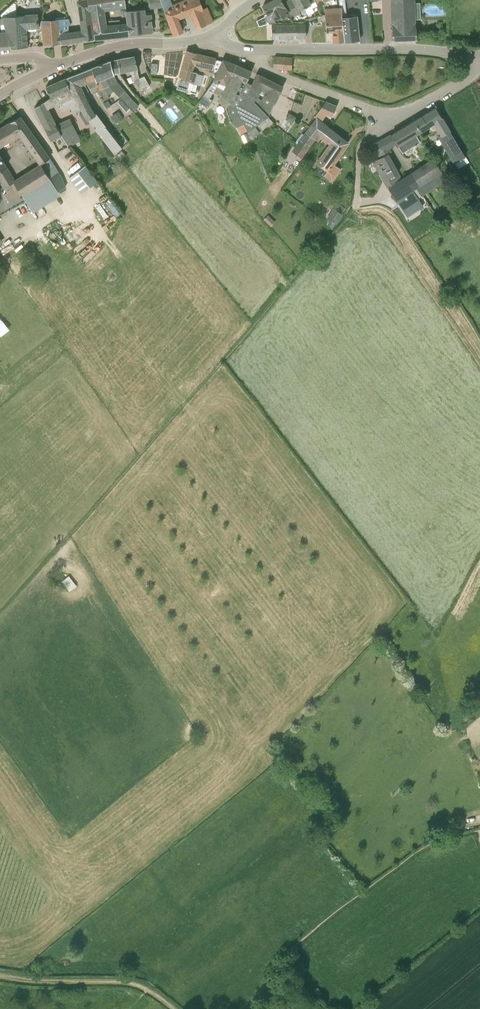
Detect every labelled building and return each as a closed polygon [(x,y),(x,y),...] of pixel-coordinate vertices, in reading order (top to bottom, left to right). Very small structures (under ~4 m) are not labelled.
[(84,40),(93,38),(90,10),(89,10),(87,0),(78,0),(82,29),(84,40)] [(89,10),(90,10),(92,10),(95,38),(120,35),(129,34),(127,23),(126,23),(119,24),(118,20),(106,21),(104,10),(126,7),(125,0),(87,0),(89,10)] [(169,0),(160,0),(163,6),(165,13),(174,36),(183,33),(178,18),(191,14),(194,20),(197,28),(212,22),(206,8),(202,9),(198,0),(186,0),(172,6),(169,0)] [(269,23),(276,23),(274,20),(289,14),(281,0),(273,0),(263,6),(267,14),(264,15),(265,16),(256,21),(259,26),(269,23)] [(288,4),(294,16),(300,12),(299,10),(311,3),(309,0),(293,0),(293,1),(288,4)] [(356,16),(348,17),(347,0),(339,0),(339,7),(342,7),(345,42),(357,41),(357,32),(360,32),(359,26),(356,26),(356,16)] [(416,38),(415,22),(414,0),(390,0),(391,24),(392,40),(416,39),(416,38)] [(27,47),(26,37),(25,31),(36,31),(36,28),(38,28),(37,15),(16,16),(16,4),(13,3),(1,14),(2,18),(3,18),(5,25),(7,32),(5,32),(11,48),(27,47)] [(333,42),(345,42),(342,7),(339,7),(337,7),(337,8),(324,9),(326,31),(333,31),(333,42)] [(144,15),(144,9),(125,11),(126,23),(127,23),(129,34),(152,32),(150,14),(144,15)] [(44,45),(61,43),(74,41),(72,32),(69,33),(68,26),(70,25),(68,19),(41,20),(44,45)] [(294,38),(305,37),(305,24),(272,25),(272,39),(294,38)] [(74,41),(78,40),(84,40),(82,29),(77,31),(72,32),(74,41)] [(5,32),(0,33),(0,49),(11,48),(5,32)] [(186,91),(189,82),(193,84),(196,72),(191,71),(192,64),(212,70),(215,57),(196,52),(196,53),(187,51),(179,76),(180,77),(177,88),(186,91)] [(134,80),(142,90),(150,86),(144,76),(139,78),(137,70),(138,70),(134,56),(128,57),(117,59),(120,72),(129,70),(134,80)] [(273,67),(290,69),(291,69),(292,58),(274,57),(273,67)] [(110,60),(93,67),(101,90),(105,89),(104,88),(109,86),(126,103),(134,111),(139,106),(131,98),(115,82),(112,74),(114,74),(118,73),(120,72),(117,59),(110,60)] [(217,72),(222,61),(215,59),(212,70),(212,71),(217,72)] [(219,96),(222,93),(236,64),(223,60),(222,61),(217,72),(213,80),(203,94),(203,95),(198,102),(207,107),(212,99),(209,97),(213,91),(219,96)] [(227,106),(233,121),(237,126),(236,127),(240,134),(247,130),(248,132),(255,126),(268,116),(254,102),(256,98),(246,93),(251,85),(246,82),(251,71),(236,64),(222,93),(228,99),(222,104),(225,107),(227,106)] [(110,98),(105,89),(101,90),(93,67),(82,72),(86,82),(92,93),(97,91),(103,101),(110,98)] [(75,98),(84,94),(88,92),(79,72),(65,78),(64,79),(73,96),(74,96),(75,98)] [(283,86),(277,83),(276,82),(276,83),(257,74),(251,85),(246,93),(256,98),(254,102),(268,116),(275,103),(283,86)] [(46,87),(50,97),(53,105),(70,97),(73,96),(64,79),(46,87)] [(84,94),(75,98),(80,107),(82,112),(87,118),(95,113),(87,99),(84,94)] [(34,108),(42,123),(52,118),(47,108),(53,105),(50,97),(44,102),(34,108)] [(320,136),(327,127),(320,122),(325,114),(331,116),(336,106),(325,101),(315,116),(317,119),(293,150),(301,156),(315,138),(318,139),(320,136)] [(466,155),(440,114),(436,108),(415,120),(422,131),(429,127),(432,132),(437,129),(441,136),(439,138),(454,163),(466,155)] [(118,111),(111,116),(116,123),(123,118),(118,111)] [(87,118),(82,112),(79,114),(85,125),(90,123),(87,118)] [(90,122),(90,123),(97,133),(98,133),(105,127),(106,126),(96,113),(95,113),(87,118),(90,123),(90,122)] [(20,116),(8,123),(17,136),(19,135),(20,136),(29,129),(20,116)] [(52,118),(42,123),(46,130),(47,129),(52,139),(61,135),(56,126),(52,118)] [(76,130),(71,119),(56,126),(61,135),(66,143),(68,147),(80,141),(75,130),(76,130)] [(415,135),(422,131),(415,120),(383,139),(390,148),(397,144),(402,151),(419,141),(415,135)] [(17,136),(8,123),(0,128),(0,146),(17,136)] [(122,147),(105,127),(98,133),(114,154),(122,147)] [(340,168),(333,163),(348,142),(327,127),(320,136),(331,144),(317,162),(335,175),(340,168)] [(39,143),(29,129),(20,136),(30,149),(39,143)] [(250,140),(247,133),(241,136),(244,143),(250,140)] [(390,148),(383,139),(374,145),(381,157),(373,161),(389,186),(402,179),(388,155),(393,152),(390,148)] [(30,149),(40,164),(49,158),(39,143),(30,149)] [(121,150),(116,155),(120,160),(126,155),(121,150)] [(21,194),(13,182),(15,181),(0,158),(0,181),(7,193),(4,194),(8,201),(21,194)] [(67,185),(49,158),(40,164),(41,165),(15,181),(13,182),(21,194),(22,194),(31,208),(67,185)] [(409,175),(417,187),(440,172),(433,160),(409,175)] [(85,165),(69,178),(81,194),(98,182),(85,165)] [(388,188),(396,200),(412,190),(417,187),(409,175),(402,179),(389,186),(389,187),(388,188)] [(412,190),(396,200),(407,217),(423,206),(412,190)] [(337,223),(344,214),(337,209),(330,217),(333,219),(330,223),(333,226),(336,222),(337,223)] [(268,215),(264,219),(271,226),(275,222),(268,215)] [(64,580),(72,588),(78,583),(69,575),(64,580)]
